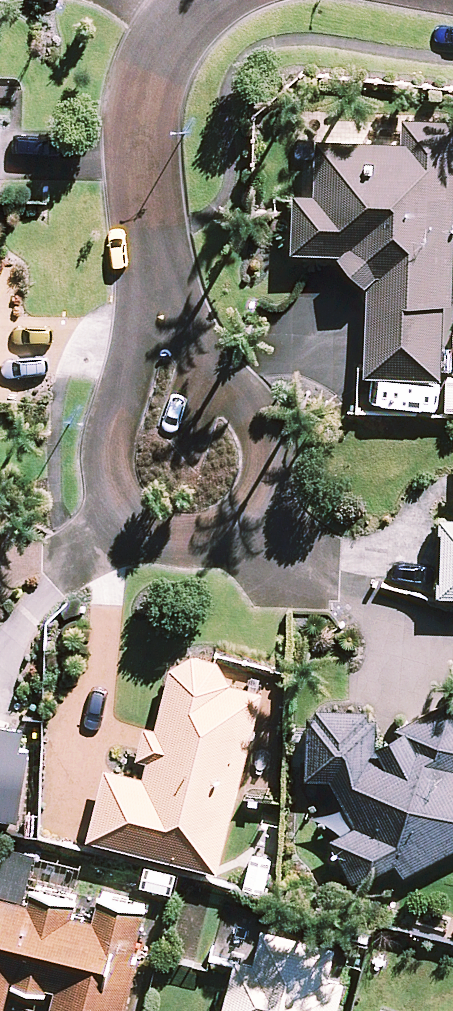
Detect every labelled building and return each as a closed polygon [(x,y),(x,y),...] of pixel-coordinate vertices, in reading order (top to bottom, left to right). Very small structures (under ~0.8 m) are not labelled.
[(404,121),(403,144),(320,140),(317,199),(295,198),(293,254),(339,256),(369,287),(364,377),(445,381),(449,304),(452,305),(452,124),(404,121)] [(446,517),(443,595),(452,596),(452,518),(446,517)] [(194,654),(173,671),(159,724),(146,721),(136,759),(149,762),(145,780),(105,769),(88,839),(217,872),(241,781),(264,786),(277,735),(253,729),(262,694),(233,686),(223,663),(194,654)] [(328,817),(335,832),(327,835),(350,885),(368,877),(399,863),(403,873),(452,850),(452,701),(402,725),(406,732),(377,748),(377,747),(377,705),(319,703),(319,718),(311,717),(310,778),(334,779),(348,808),(328,817)] [(20,819),(33,732),(0,727),(0,817),(20,819)] [(10,844),(0,876),(0,895),(21,902),(36,852),(10,844)] [(25,906),(0,900),(0,1010),(4,1010),(11,984),(56,994),(52,1010),(120,1010),(121,1006),(131,1009),(142,963),(136,961),(148,912),(100,900),(98,911),(27,894),(25,906)] [(264,930),(255,966),(238,962),(225,1010),(338,1010),(345,982),(328,978),(336,948),(264,930)]
